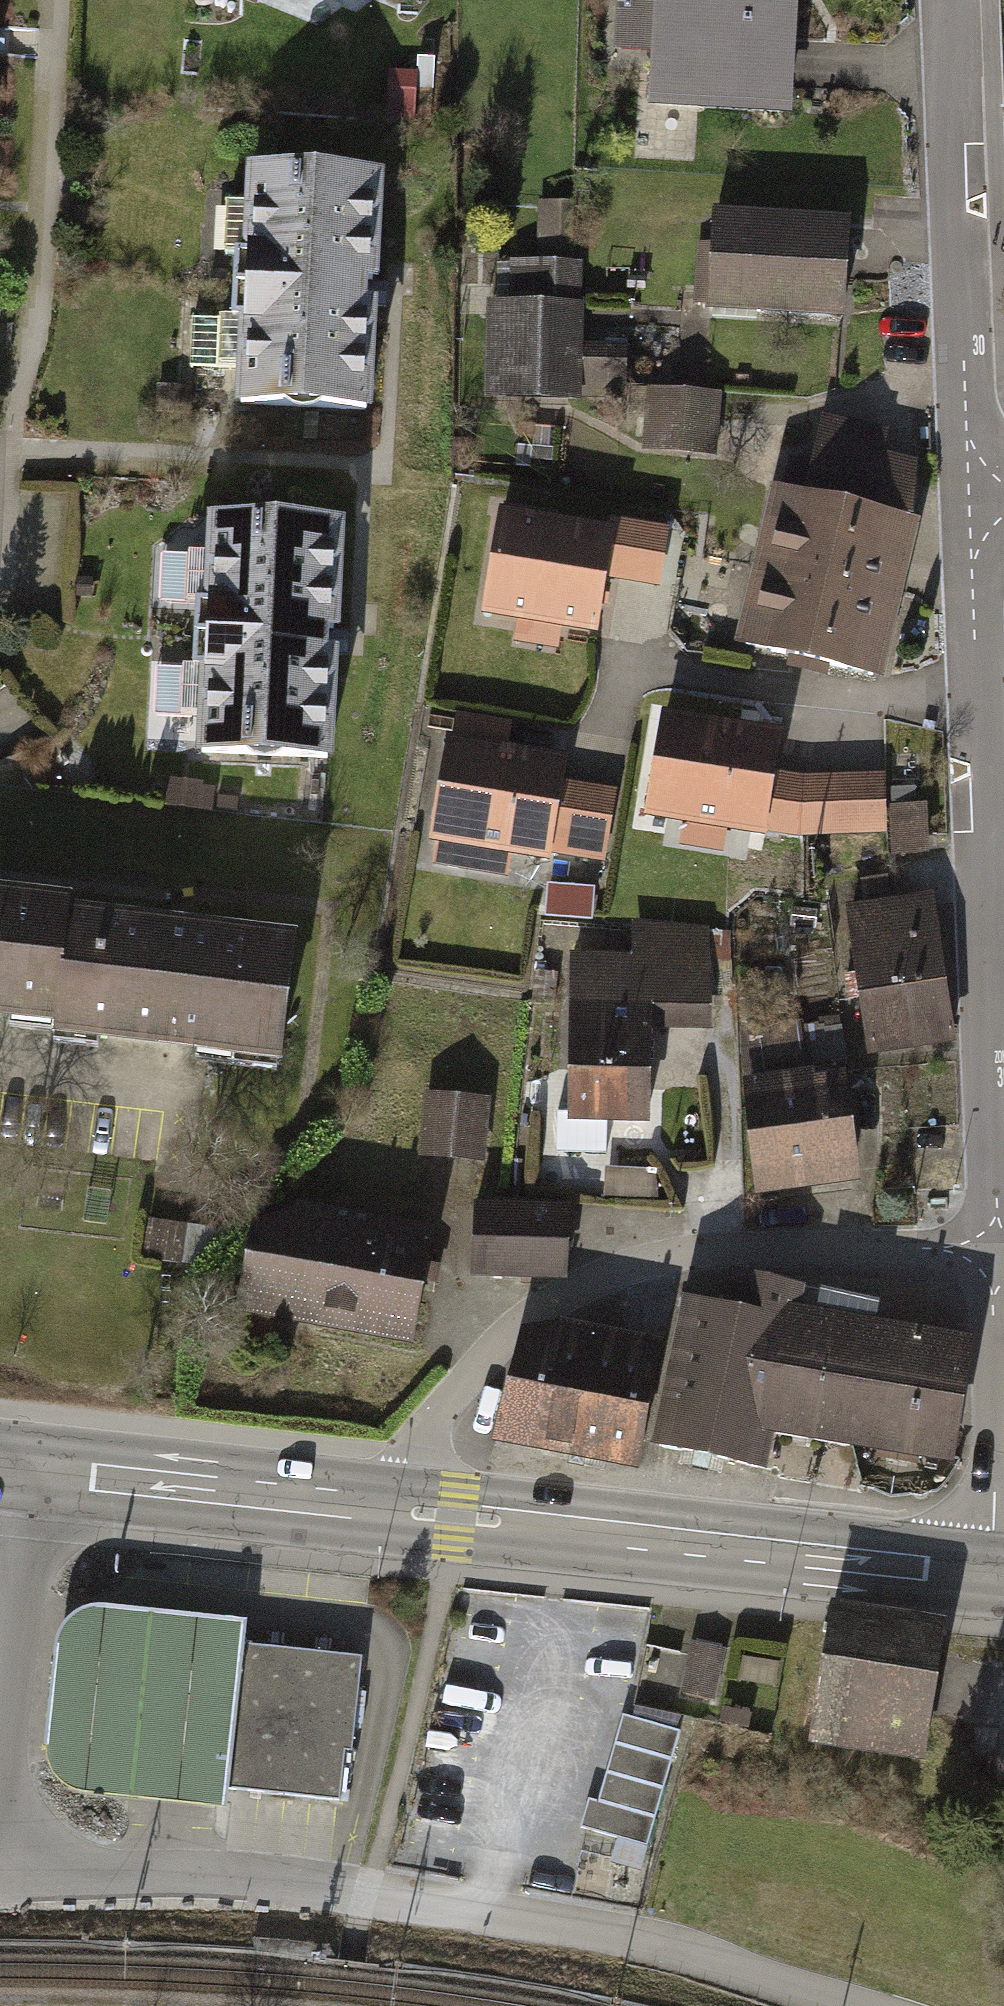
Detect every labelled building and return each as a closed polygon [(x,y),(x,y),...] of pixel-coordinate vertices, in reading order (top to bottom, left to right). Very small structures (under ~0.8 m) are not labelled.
[(363,14),(369,0),(329,0),(363,14)] [(651,0),(615,0),(613,48),(648,49),(651,0)] [(786,0),(651,0),(648,49),(646,104),(786,111),(792,0),(786,0)] [(414,71),(388,71),(388,121),(414,121),(414,71)] [(394,185),(255,179),(251,270),(239,269),(236,335),(248,336),(244,416),(383,422),(389,305),(394,185)] [(570,200),(537,200),(536,259),(570,259),(570,200)] [(847,215),(712,207),(705,307),(841,315),(847,215)] [(508,258),(508,300),(581,300),(581,259),(570,259),(536,259),(508,258)] [(508,300),(485,299),(482,395),(579,398),(579,395),(580,340),(581,300),(508,300)] [(626,341),(580,340),(579,395),(625,395),(626,341)] [(720,392),(647,385),(641,449),(714,456),(720,392)] [(886,426),(822,411),(801,490),(770,483),(751,560),(897,594),(911,513),(915,458),(882,449),(886,426)] [(609,524),(498,506),(481,611),(592,629),(601,574),(609,524)] [(667,524),(611,515),(601,574),(657,583),(667,524)] [(355,538),(216,531),(212,616),(199,615),(196,678),(209,679),(205,772),(344,778),(350,654),(355,538)] [(897,594),(751,560),(732,642),(878,676),(897,594)] [(778,728),(660,709),(644,814),(681,820),(725,828),(761,833),(772,768),(778,728)] [(456,711),(452,734),(506,744),(510,721),(456,711)] [(452,734),(443,733),(426,842),(433,843),(508,855),(547,861),(549,851),(560,779),(564,752),(506,744),(452,734)] [(832,772),(802,774),(772,768),(761,833),(798,835),(834,834),(832,772)] [(884,770),(832,772),(834,834),(886,832),(884,770)] [(615,787),(560,779),(549,851),(603,860),(615,787)] [(166,784),(165,809),(214,811),(215,785),(166,784)] [(925,804),(891,805),(892,853),(926,852),(925,804)] [(725,828),(681,820),(676,843),(721,851),(725,828)] [(508,855),(433,843),(430,863),(505,876),(508,855)] [(591,887),(547,885),(545,916),(590,918),(591,887)] [(933,892),(890,897),(912,1047),(955,1040),(933,892)] [(912,1047),(890,897),(846,904),(868,1054),(912,1047)] [(68,1033),(81,925),(83,908),(0,898),(0,1024),(68,1033)] [(631,953),(570,953),(563,1120),(644,1123),(647,1028),(711,1027),(707,926),(632,922),(631,953)] [(318,954),(81,925),(68,1033),(66,1052),(302,1080),(318,954)] [(736,1027),(743,1078),(803,1070),(796,1020),(736,1027)] [(823,1022),(802,1025),(808,1064),(846,1059),(841,1025),(824,1028),(823,1022)] [(743,1078),(738,1078),(752,1192),(856,1180),(843,1071),(810,1075),(810,1070),(803,1070),(743,1078)] [(495,1099),(423,1093),(418,1157),(490,1163),(495,1099)] [(654,1169),(602,1168),(601,1196),(653,1198),(654,1169)] [(291,1210),(249,1223),(232,1312),(406,1346),(429,1229),(292,1202),(291,1210)] [(566,1203),(475,1202),(474,1280),(565,1281),(566,1203)] [(224,1233),(145,1220),(137,1264),(217,1277),(224,1233)] [(761,1469),(769,1435),(801,1286),(728,1270),(721,1304),(681,1295),(648,1445),(761,1469)] [(888,1304),(801,1286),(769,1435),(948,1469),(971,1338),(885,1322),(888,1304)] [(555,1324),(517,1333),(496,1436),(617,1461),(631,1463),(655,1344),(555,1324)] [(944,1621),(828,1602),(806,1739),(921,1758),(944,1621)] [(225,1817),(228,1796),(244,1652),(247,1632),(96,1615),(74,1624),(61,1647),(47,1767),(55,1792),(77,1800),(225,1817)] [(690,1641),(680,1692),(713,1699),(724,1647),(690,1641)] [(361,1665),(244,1652),(228,1796),(345,1810),(361,1665)] [(722,1706),(719,1722),(748,1729),(751,1713),(722,1706)] [(681,1730),(621,1714),(597,1801),(587,1799),(579,1827),(650,1846),(681,1730)]
